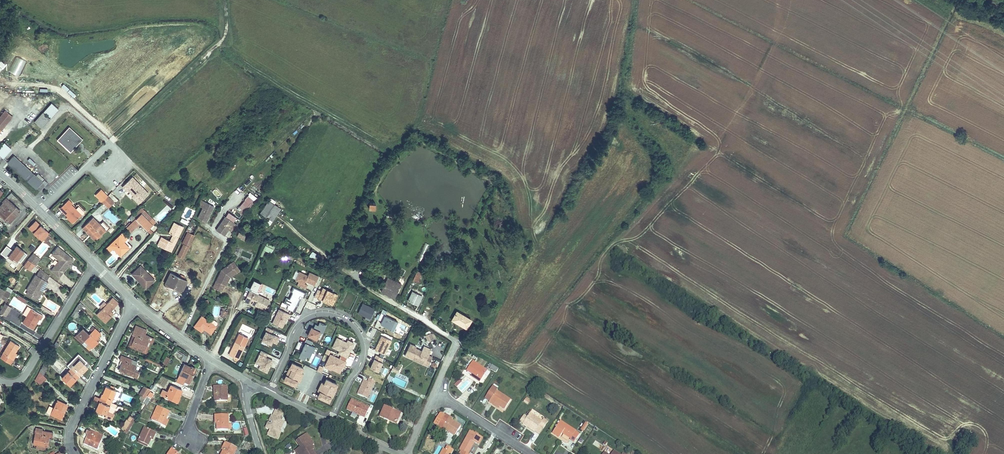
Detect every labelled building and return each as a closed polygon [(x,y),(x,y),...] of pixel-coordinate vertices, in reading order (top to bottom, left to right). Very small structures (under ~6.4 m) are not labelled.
[(45,108),(37,116),(43,122),(51,113),(45,108)] [(5,112),(0,118),(0,127),(9,115),(5,112)] [(43,123),(37,117),(29,126),(34,132),(43,123)] [(69,129),(58,140),(70,151),(81,140),(69,129)] [(0,145),(0,158),(9,148),(3,142),(0,145)] [(14,172),(20,166),(11,156),(5,162),(14,172)] [(40,185),(20,166),(14,172),(37,194),(45,186),(42,183),(40,185)] [(138,205),(149,194),(131,177),(120,188),(138,205)] [(212,192),(218,198),(221,195),(215,189),(212,192)] [(93,198),(99,205),(106,199),(99,192),(93,198)] [(2,197),(0,200),(0,219),(5,224),(7,226),(19,214),(5,200),(2,197)] [(106,199),(99,205),(105,211),(112,205),(106,199)] [(58,212),(66,219),(72,225),(78,218),(68,208),(70,207),(67,203),(58,212)] [(197,204),(195,210),(199,212),(194,222),(203,226),(210,210),(197,204)] [(268,223),(276,210),(268,205),(260,218),(268,223)] [(142,209),(139,211),(153,226),(156,223),(142,209)] [(141,224),(147,231),(153,226),(139,211),(134,216),(136,219),(141,224)] [(81,229),(84,233),(86,231),(93,238),(94,239),(103,230),(98,226),(91,219),(81,229)] [(133,232),(141,224),(136,219),(128,227),(133,232)] [(223,221),(214,235),(222,240),(226,234),(227,233),(229,234),(228,235),(231,238),(235,230),(223,221)] [(98,226),(103,230),(104,232),(108,227),(103,222),(98,226)] [(158,242),(154,250),(168,257),(180,232),(175,229),(174,232),(169,230),(166,238),(169,240),(167,246),(158,242)] [(86,231),(84,233),(91,240),(93,238),(86,231)] [(122,233),(119,236),(124,242),(127,239),(122,233)] [(119,236),(107,247),(111,252),(114,249),(120,255),(129,247),(124,242),(119,236)] [(423,243),(417,262),(422,263),(429,244),(423,243)] [(186,249),(181,246),(174,259),(179,262),(186,249)] [(55,260),(50,266),(54,269),(50,273),(54,277),(64,266),(63,265),(65,262),(66,264),(69,260),(54,247),(48,254),(55,260)] [(316,260),(318,255),(311,252),(309,257),(316,260)] [(28,254),(23,260),(30,266),(35,259),(28,254)] [(12,268),(15,271),(19,267),(27,274),(32,268),(30,266),(23,260),(21,258),(12,268)] [(154,279),(141,265),(133,273),(146,287),(154,279)] [(231,268),(228,270),(235,280),(238,278),(231,268)] [(47,282),(51,276),(40,270),(36,275),(47,282)] [(228,284),(235,280),(228,270),(221,275),(219,276),(219,278),(210,295),(218,299),(222,292),(224,293),(228,284)] [(318,276),(309,273),(308,275),(298,272),(295,281),(298,282),(296,286),(305,289),(307,284),(314,286),(318,276)] [(21,289),(22,290),(32,297),(39,286),(40,286),(43,282),(31,274),(21,289)] [(420,278),(415,275),(410,284),(415,287),(420,278)] [(183,285),(167,278),(161,289),(178,297),(183,285)] [(381,279),(374,292),(388,300),(395,287),(381,279)] [(256,292),(260,284),(253,281),(249,289),(256,292)] [(22,290),(21,293),(31,300),(40,286),(39,286),(32,297),(22,290)] [(332,306),(337,295),(319,286),(314,297),(332,306)] [(301,305),(306,293),(293,289),(289,300),(286,299),(284,304),(287,305),(286,309),(295,313),(298,304),(301,305)] [(418,298),(410,294),(405,303),(414,308),(418,298)] [(105,324),(112,317),(107,313),(110,309),(117,301),(111,295),(94,315),(105,324)] [(11,300),(5,296),(0,303),(6,307),(11,300)] [(254,296),(252,301),(261,305),(263,300),(254,296)] [(252,301),(248,299),(244,308),(251,311),(252,310),(258,313),(257,314),(263,317),(267,308),(261,305),(252,301)] [(358,313),(371,318),(375,307),(362,302),(358,313)] [(27,308),(18,323),(28,329),(31,322),(33,318),(35,319),(38,314),(27,308)] [(283,329),(289,314),(277,309),(271,325),(283,329)] [(378,319),(381,320),(380,323),(390,327),(395,318),(381,312),(378,319)] [(451,325),(460,329),(464,320),(455,316),(451,325)] [(464,320),(460,329),(466,333),(471,324),(464,320)] [(320,321),(317,327),(324,330),(326,324),(320,321)] [(198,323),(190,333),(198,339),(201,335),(202,334),(204,335),(203,337),(207,340),(212,333),(207,329),(198,323)] [(135,337),(133,342),(148,349),(154,337),(145,334),(147,330),(136,325),(134,329),(132,328),(130,334),(130,335),(135,337)] [(311,325),(307,334),(317,339),(321,330),(311,325)] [(94,333),(85,327),(79,335),(75,332),(71,336),(88,348),(94,340),(91,338),(94,333)] [(260,342),(270,347),(275,336),(271,334),(273,330),(266,327),(260,342)] [(425,334),(427,341),(435,338),(433,331),(425,334)] [(381,334),(374,348),(385,354),(392,339),(381,334)] [(337,353),(347,357),(354,341),(347,338),(346,340),(336,336),(331,347),(338,350),(337,353)] [(309,342),(310,340),(306,338),(298,357),(304,360),(306,355),(309,357),(314,345),(309,342)] [(7,363),(10,358),(8,357),(15,345),(7,340),(0,351),(0,352),(0,353),(0,359),(7,363)] [(229,355),(225,362),(236,367),(242,353),(234,350),(231,356),(229,355)] [(267,373),(273,360),(266,357),(267,353),(260,350),(253,367),(267,373)] [(406,351),(401,362),(410,366),(410,367),(419,371),(420,370),(425,372),(429,363),(425,361),(428,355),(420,352),(417,357),(411,355),(412,353),(406,351)] [(324,366),(340,373),(346,360),(329,353),(324,366)] [(61,366),(64,369),(73,359),(78,363),(80,361),(72,354),(61,366)] [(378,371),(384,357),(375,354),(369,367),(378,371)] [(311,364),(316,366),(320,359),(315,356),(311,364)] [(129,364),(112,357),(111,361),(116,363),(112,372),(130,380),(133,374),(126,371),(129,364)] [(73,359),(64,369),(73,377),(82,367),(78,363),(73,359)] [(292,359),(282,379),(295,385),(298,377),(301,379),(304,372),(301,371),(304,365),(292,359)] [(180,370),(175,368),(171,376),(177,379),(176,381),(183,384),(186,377),(183,375),(186,369),(182,366),(180,370)] [(38,367),(33,375),(36,377),(41,370),(38,367)] [(467,377),(472,381),(477,385),(475,387),(480,391),(488,379),(473,368),(467,377)] [(73,377),(64,369),(55,380),(64,387),(73,377)] [(31,379),(34,381),(38,383),(39,380),(36,377),(33,375),(31,379)] [(323,381),(322,381),(316,396),(329,401),(337,381),(325,376),(323,381)] [(366,381),(363,379),(357,393),(368,398),(376,381),(368,377),(366,381)] [(146,393),(142,400),(145,401),(153,390),(150,388),(146,393)] [(95,400),(107,405),(111,394),(100,389),(95,400)] [(146,393),(138,389),(134,397),(137,399),(134,403),(138,406),(141,401),(142,400),(146,393)] [(177,394),(166,389),(163,396),(158,394),(155,400),(158,401),(157,402),(166,405),(167,403),(175,406),(176,402),(174,401),(177,394)] [(223,393),(209,393),(209,401),(212,401),(212,408),(223,409),(223,393)] [(497,398),(493,395),(487,403),(492,406),(489,410),(488,412),(491,414),(493,411),(498,414),(504,419),(510,410),(496,400),(497,398)] [(346,410),(365,417),(369,406),(350,398),(346,410)] [(93,404),(90,411),(101,416),(100,419),(108,423),(112,416),(103,413),(107,405),(95,400),(93,404)] [(52,410),(56,405),(51,401),(41,412),(51,421),(57,414),(52,410)] [(61,409),(56,405),(52,410),(57,414),(61,409)] [(394,426),(400,415),(385,408),(380,419),(394,426)] [(101,416),(90,411),(89,415),(100,419),(101,416)] [(162,423),(164,417),(151,411),(146,423),(158,428),(160,423),(162,423)] [(266,437),(275,442),(279,435),(275,433),(277,430),(278,431),(279,430),(281,429),(281,428),(281,427),(281,426),(280,425),(279,424),(280,423),(279,422),(281,418),(275,414),(272,419),(271,418),(268,423),(270,424),(268,427),(267,426),(265,430),(268,432),(266,437)] [(523,423),(519,429),(532,439),(536,433),(540,436),(545,429),(541,426),(539,429),(526,419),(523,423)] [(226,434),(226,420),(213,420),(213,428),(216,428),(216,434),(226,434)] [(129,421),(119,436),(122,438),(132,422),(129,421)] [(584,431),(589,423),(585,421),(580,429),(584,431)] [(446,425),(438,440),(442,442),(443,440),(455,447),(461,436),(452,432),(453,429),(446,425)] [(39,431),(31,429),(26,446),(32,448),(39,450),(40,450),(43,441),(47,442),(49,435),(39,432),(39,431)] [(558,431),(550,442),(557,447),(559,444),(568,449),(567,450),(571,453),(578,444),(558,431)] [(150,443),(152,438),(139,433),(135,445),(144,448),(147,442),(150,443)] [(85,441),(83,447),(95,452),(98,444),(91,441),(93,437),(83,434),(81,439),(85,441)] [(294,444),(298,450),(301,453),(309,453),(308,452),(312,449),(304,437),(294,444)] [(464,453),(473,453),(475,452),(478,453),(480,453),(483,448),(471,441),(464,453)] [(234,451),(223,445),(219,453),(221,453),(233,453),(234,451)]
